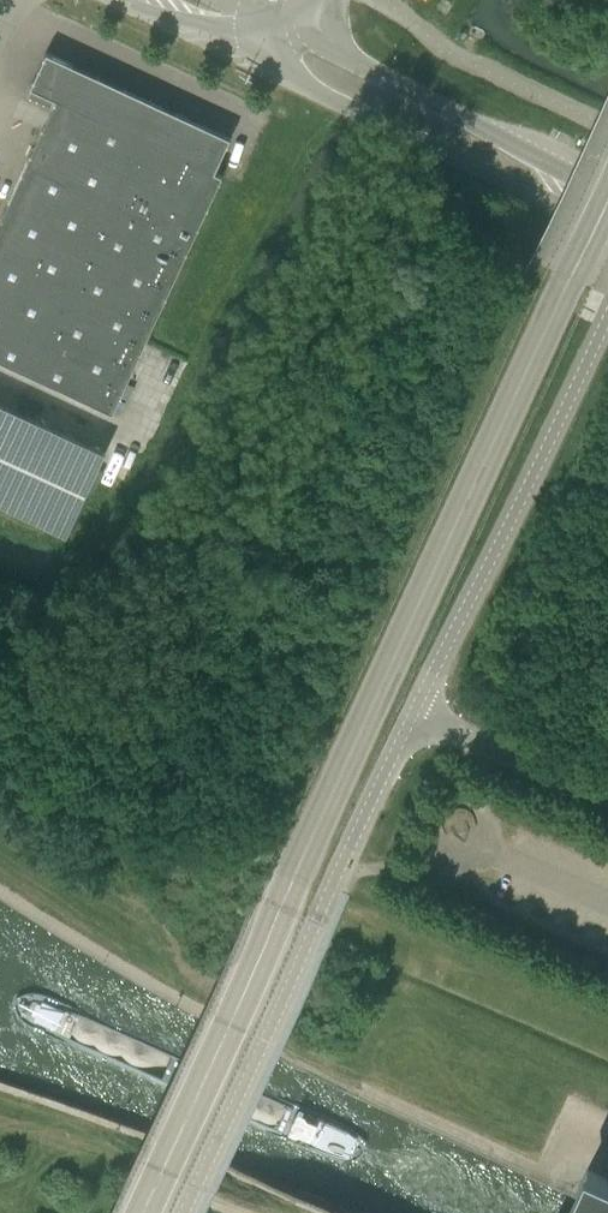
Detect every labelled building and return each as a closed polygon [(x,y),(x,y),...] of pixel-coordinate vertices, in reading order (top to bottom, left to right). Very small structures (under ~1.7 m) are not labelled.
[(30,87),(56,99),(0,221),(0,360),(112,412),(222,175),(214,172),(230,137),(46,52),(30,87)] [(38,420),(5,404),(0,415),(0,502),(38,420)] [(33,519),(72,435),(38,420),(0,502),(0,503),(33,519)] [(72,435),(33,519),(67,534),(106,451),(72,435)] [(8,529),(15,512),(0,506),(0,526),(8,529)] [(575,1196),(579,1198),(581,1193),(607,1206),(607,1178),(588,1169),(575,1196)]
